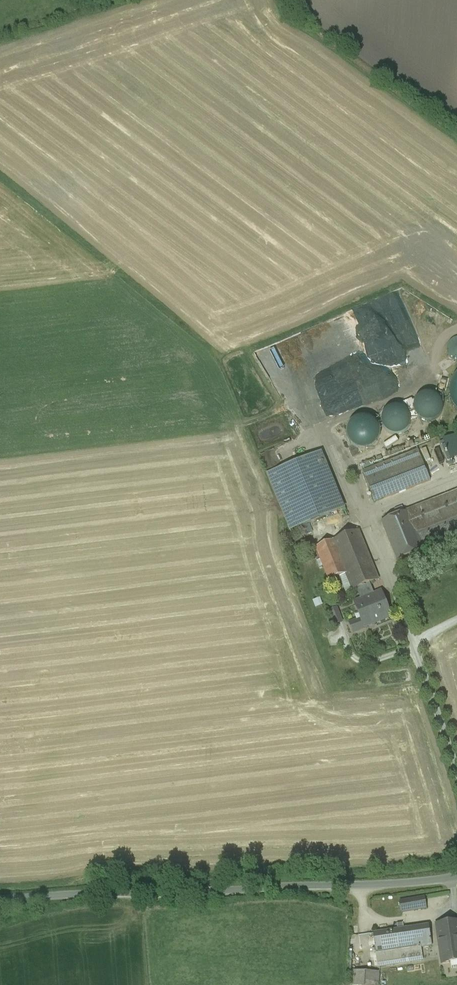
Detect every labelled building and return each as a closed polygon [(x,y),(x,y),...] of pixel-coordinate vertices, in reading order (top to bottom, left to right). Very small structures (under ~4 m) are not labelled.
[(448,352),(450,356),(453,359),(456,361),(456,338),(453,340),(450,343),(448,347),(448,352)] [(442,412),(443,406),(442,401),(439,396),(434,393),(428,392),(423,393),(418,396),(415,401),(414,407),(415,412),(418,417),(423,420),(429,421),(434,420),(439,417),(442,412)] [(410,425),(411,420),(409,414),(406,409),(401,406),(396,405),(390,407),(386,410),(383,414),(382,420),(383,425),(386,430),(391,433),(396,434),(402,433),(407,430),(410,425)] [(379,439),(380,432),(379,426),(375,421),(370,417),(363,416),(357,417),(352,421),(348,426),(347,433),(348,439),(352,444),(357,448),(364,449),(370,448),(375,444),(379,439)] [(441,440),(450,460),(456,457),(456,437),(456,434),(441,440)] [(401,447),(387,452),(389,458),(403,452),(401,447)] [(418,451),(363,473),(375,503),(430,481),(422,460),(418,451)] [(314,455),(268,475),(291,530),(337,511),(314,455)] [(437,478),(429,457),(422,460),(430,481),(437,478)] [(372,460),(361,464),(362,469),(374,464),(372,460)] [(381,521),(388,538),(389,538),(397,560),(423,550),(416,533),(456,517),(456,491),(381,521)] [(416,533),(423,550),(456,537),(456,517),(416,533)] [(358,531),(317,548),(330,581),(347,574),(353,590),(357,588),(367,584),(378,580),(358,531)] [(367,584),(357,588),(362,600),(372,596),(367,584)] [(362,600),(355,603),(365,627),(391,617),(381,593),(372,596),(362,600)] [(425,897),(400,902),(401,912),(427,908),(425,897)] [(436,924),(437,924),(439,938),(439,945),(442,963),(456,961),(456,921),(436,924)] [(429,925),(373,933),(378,966),(423,959),(421,947),(439,945),(439,938),(431,939),(429,925)] [(356,973),(356,984),(377,984),(378,974),(356,973)]
